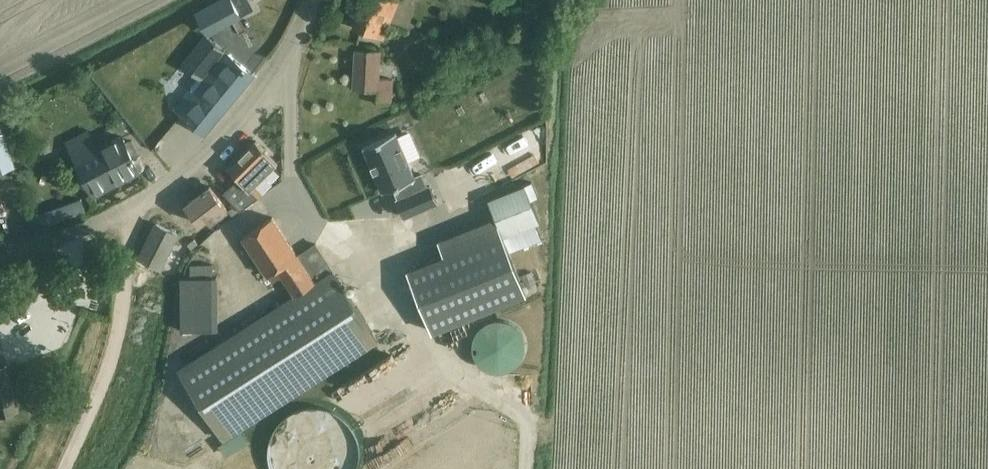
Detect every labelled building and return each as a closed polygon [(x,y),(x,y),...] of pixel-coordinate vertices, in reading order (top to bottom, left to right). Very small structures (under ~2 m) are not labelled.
[(196,12),(206,30),(240,12),(234,0),(218,0),(196,12)] [(390,23),(399,1),(398,0),(364,0),(354,26),(384,38),(390,23)] [(394,79),(379,78),(380,51),(357,49),(354,89),(378,90),(377,103),(393,104),(394,79)] [(254,73),(228,52),(204,81),(201,78),(197,78),(192,85),(192,89),(177,109),(205,133),(254,73)] [(104,121),(86,128),(93,146),(111,140),(104,121)] [(397,131),(365,145),(384,191),(395,186),(400,198),(398,199),(405,216),(438,202),(431,185),(429,186),(424,174),(417,177),(409,161),(397,131)] [(12,166),(1,133),(0,133),(0,170),(12,166)] [(140,169),(135,160),(139,158),(141,154),(134,140),(130,139),(125,142),(123,137),(99,149),(102,154),(81,165),(95,192),(140,169)] [(278,162),(271,154),(257,140),(229,167),(239,178),(224,192),(241,210),(260,197),(253,188),(278,162)] [(534,181),(490,199),(503,231),(511,251),(543,237),(538,224),(541,222),(531,199),(539,195),(534,181)] [(187,204),(199,220),(202,223),(209,217),(213,222),(229,209),(211,186),(187,204)] [(39,226),(42,225),(86,209),(82,197),(35,214),(37,220),(39,226)] [(240,428),(258,417),(379,340),(316,243),(298,255),(273,217),(243,237),(268,275),(270,274),(275,280),(283,275),(296,295),(213,348),(196,359),(179,370),(224,439),(240,428)] [(179,234),(175,232),(157,223),(140,257),(162,268),(179,234)] [(501,232),(410,271),(436,331),(527,293),(501,232)] [(195,274),(214,274),(214,263),(195,263),(195,274)] [(183,330),(204,330),(220,330),(219,277),(204,277),(182,278),(183,330)] [(491,370),(492,371),(495,371),(500,372),(505,371),(509,370),(513,368),(517,366),(520,362),(523,359),(525,354),(526,350),(526,345),(526,341),(525,336),(523,332),(520,328),(517,325),(513,323),(509,321),(505,319),(500,319),(495,319),(491,321),(487,323),(483,325),(480,328),(477,332),(475,336),(474,341),(474,345),(474,350),(475,354),(477,359),(480,362),(483,366),(487,368),(491,370)] [(409,341),(285,410),(306,448),(332,434),(323,418),(371,391),(362,375),(412,347),(409,341)] [(17,410),(6,366),(0,368),(0,414),(17,410)] [(376,458),(364,438),(310,468),(357,468),(376,458)]
